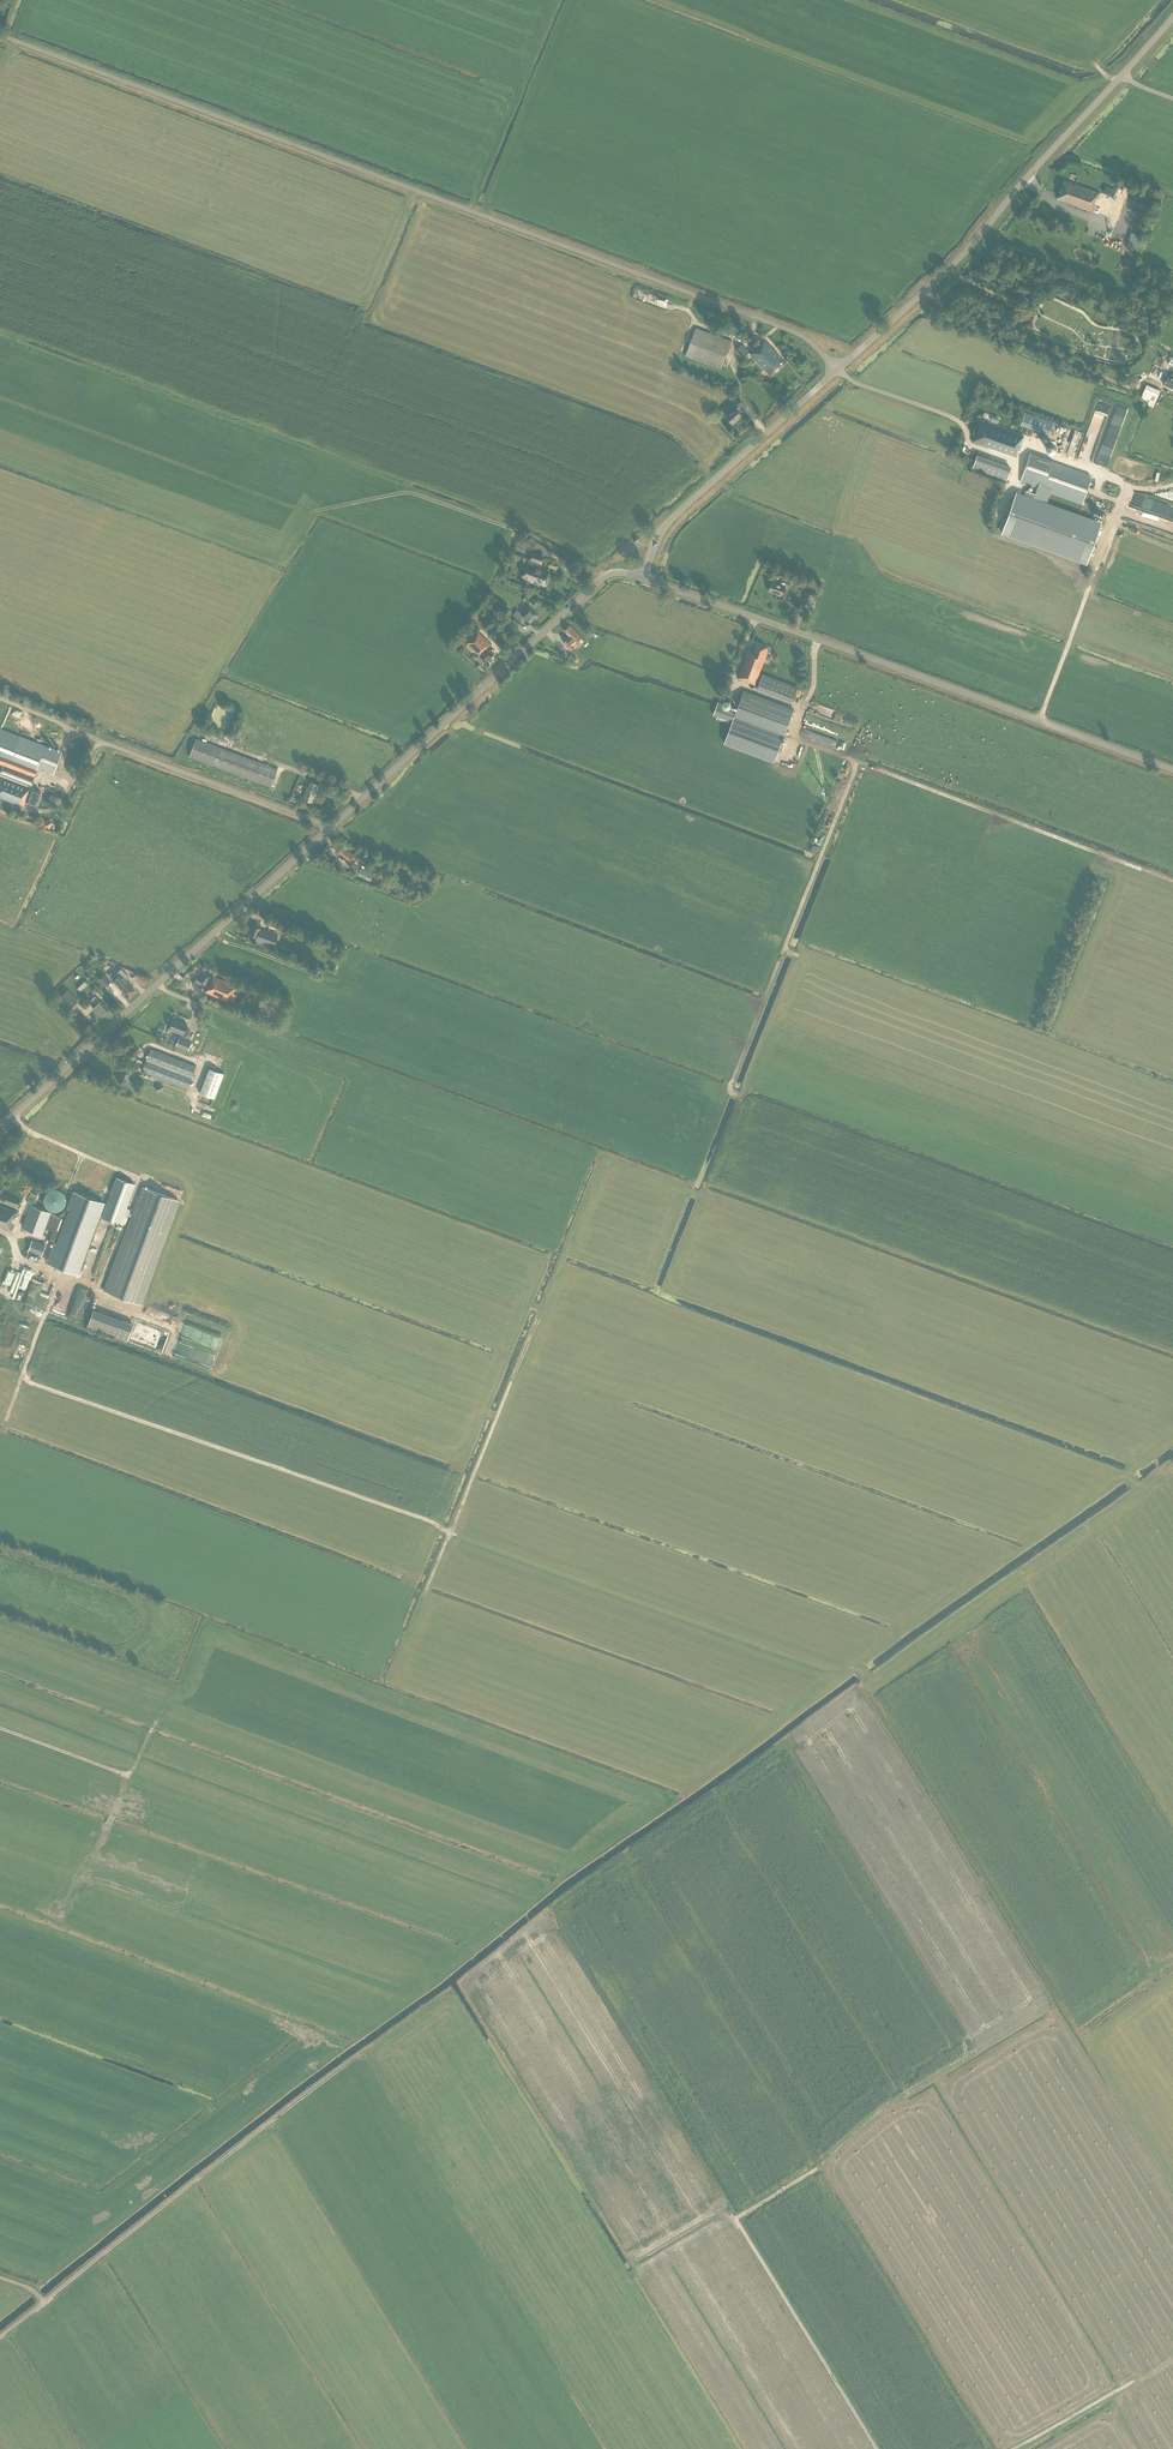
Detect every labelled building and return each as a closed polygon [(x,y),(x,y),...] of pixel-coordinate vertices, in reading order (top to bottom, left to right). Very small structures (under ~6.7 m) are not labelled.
[(1095,199),(1097,200),(1099,192),(1064,180),(1057,199),(1092,212),(1095,205),(1093,204),(1095,199)] [(1105,185),(1102,190),(1112,195),(1114,190),(1105,185)] [(1131,232),(1127,246),(1136,249),(1140,235),(1131,232)] [(635,289),(633,295),(654,303),(657,297),(635,289)] [(721,369),(731,341),(696,328),(685,356),(721,369)] [(771,376),(785,363),(765,340),(760,345),(760,344),(750,353),(771,376)] [(743,357),(749,352),(741,344),(736,349),(743,357)] [(1155,377),(1164,361),(1158,358),(1150,374),(1155,377)] [(1171,377),(1168,375),(1164,385),(1172,389),(1172,373),(1171,377)] [(1148,394),(1146,398),(1155,402),(1160,391),(1147,385),(1144,392),(1148,394)] [(743,411),(747,408),(741,401),(738,405),(739,406),(736,409),(736,408),(726,417),(732,424),(742,415),(740,413),(743,410),(743,411)] [(1107,466),(1125,413),(1114,410),(1096,462),(1107,466)] [(1018,458),(1026,437),(989,424),(989,425),(987,424),(987,423),(981,421),(974,442),(1018,458)] [(1041,435),(1045,442),(1051,438),(1048,432),(1041,435)] [(1074,432),(1071,441),(1079,443),(1082,434),(1074,432)] [(1051,443),(1050,443),(1048,444),(1046,445),(1046,447),(1046,449),(1047,451),(1049,452),(1051,452),(1053,451),(1054,449),(1054,448),(1054,446),(1053,444),(1051,443)] [(1091,479),(1089,478),(1090,475),(1030,454),(1020,482),(1037,488),(1033,498),(1016,492),(1002,534),(1087,564),(1101,522),(1046,503),(1050,493),(1082,504),(1091,479)] [(977,455),(973,468),(1009,481),(1014,468),(977,455)] [(1133,493),(1130,505),(1129,505),(1125,520),(1172,534),(1172,522),(1159,518),(1145,514),(1146,511),(1172,519),(1172,505),(1133,493)] [(532,552),(529,559),(524,571),(526,572),(524,577),(533,581),(534,578),(539,580),(538,582),(545,585),(547,579),(545,578),(547,572),(541,570),(542,568),(540,567),(541,564),(542,565),(545,557),(532,552)] [(782,595),(786,583),(782,582),(781,584),(772,581),(769,590),(782,595)] [(810,606),(814,595),(806,592),(802,603),(810,606)] [(539,614),(531,607),(529,605),(521,614),(518,611),(513,615),(514,616),(519,620),(523,616),(530,623),(539,614)] [(514,616),(510,619),(518,627),(522,623),(519,620),(514,616)] [(581,638),(576,632),(569,625),(564,630),(571,637),(563,643),(570,650),(574,646),(574,645),(581,638)] [(486,663),(494,655),(486,648),(490,644),(479,632),(467,643),(486,663)] [(768,650),(769,648),(756,643),(754,649),(750,647),(738,677),(743,678),(743,680),(756,684),(768,650)] [(571,654),(568,657),(577,664),(580,661),(571,654)] [(765,692),(770,680),(763,677),(759,690),(765,692)] [(792,702),(797,687),(772,678),(767,692),(792,702)] [(725,686),(717,689),(724,704),(730,702),(731,702),(725,686)] [(775,760),(794,709),(744,691),(737,711),(731,725),(725,742),(775,760)] [(731,725),(737,711),(722,705),(723,704),(718,702),(713,715),(716,716),(715,719),(731,725)] [(805,720),(804,723),(828,731),(829,727),(818,723),(820,719),(818,719),(816,724),(805,720)] [(249,742),(254,736),(255,729),(251,726),(245,725),(244,725),(242,733),(241,734),(238,734),(237,736),(245,742),(245,744),(249,745),(248,748),(253,749),(254,744),(249,744),(249,742)] [(38,768),(50,772),(53,765),(54,765),(55,764),(56,763),(57,762),(58,761),(58,760),(58,759),(58,758),(58,757),(58,756),(58,755),(57,754),(58,752),(0,730),(0,756),(1,753),(38,768)] [(832,748),(834,742),(801,730),(800,734),(806,737),(807,735),(816,739),(815,742),(832,748)] [(271,787),(277,769),(196,738),(189,756),(271,787)] [(0,756),(0,764),(3,765),(0,774),(0,798),(23,807),(25,801),(36,806),(41,792),(30,788),(38,768),(1,753),(0,756)] [(316,796),(320,785),(311,782),(309,787),(308,787),(303,799),(312,802),(314,795),(316,796)] [(350,863),(355,857),(348,851),(348,852),(343,848),(339,852),(345,857),(344,858),(350,863)] [(370,877),(372,872),(360,865),(357,870),(370,877)] [(278,935),(252,925),(249,934),(256,937),(255,940),(273,947),(278,935)] [(108,975),(111,978),(110,978),(125,993),(132,987),(125,979),(124,977),(127,975),(121,969),(117,971),(116,970),(114,972),(113,970),(108,975)] [(212,977),(203,971),(197,980),(206,986),(208,987),(205,992),(227,1001),(237,986),(212,976),(212,977)] [(111,982),(110,981),(104,974),(98,980),(102,984),(102,985),(104,988),(111,982)] [(77,988),(80,991),(87,984),(84,981),(77,988)] [(70,1009),(78,1001),(68,990),(60,998),(70,1009)] [(95,996),(92,999),(91,1000),(96,1005),(93,1008),(101,1017),(108,1010),(100,1001),(95,996)] [(187,1024),(173,1019),(169,1029),(182,1034),(181,1036),(187,1039),(190,1031),(185,1028),(187,1024)] [(179,1037),(176,1045),(188,1050),(191,1042),(179,1037)] [(187,1088),(195,1066),(150,1048),(141,1071),(187,1088)] [(131,1070),(121,1066),(118,1074),(119,1074),(117,1080),(126,1083),(131,1070)] [(199,1093),(214,1099),(224,1074),(209,1068),(199,1093)] [(166,1092),(167,1089),(162,1088),(163,1083),(156,1082),(154,1090),(166,1092)] [(103,1290),(142,1304),(180,1201),(141,1187),(103,1290)] [(66,1202),(66,1201),(66,1199),(65,1198),(65,1197),(64,1195),(64,1194),(63,1193),(62,1192),(60,1191),(59,1190),(57,1190),(56,1190),(54,1189),(53,1190),(52,1190),(50,1190),(49,1191),(48,1191),(47,1192),(46,1193),(45,1194),(45,1195),(44,1197),(44,1198),(43,1200),(43,1201),(44,1203),(44,1204),(45,1206),(45,1207),(46,1208),(47,1209),(48,1210),(49,1210),(50,1211),(52,1211),(53,1212),(54,1212),(56,1212),(57,1211),(59,1211),(60,1210),(62,1209),(63,1208),(64,1207),(64,1206),(65,1204),(65,1203),(66,1202)] [(6,1195),(4,1202),(18,1207),(21,1200),(6,1195)] [(59,1233),(48,1263),(96,1281),(119,1221),(68,1202),(67,1207),(61,1212),(59,1216),(52,1213),(51,1216),(28,1207),(23,1220),(59,1233)] [(9,1231),(12,1224),(10,1223),(12,1218),(14,1219),(16,1212),(0,1206),(0,1227),(9,1231)] [(41,1257),(42,1254),(45,1244),(32,1240),(27,1252),(41,1257)] [(84,1326),(125,1337),(131,1318),(89,1307),(93,1292),(60,1283),(54,1303),(59,1305),(57,1312),(51,1311),(49,1316),(84,1326)] [(38,1306),(42,1308),(48,1291),(41,1288),(36,1303),(39,1305),(38,1306)] [(156,1317),(157,1311),(144,1308),(143,1314),(156,1317)] [(163,1331),(170,1333),(174,1315),(164,1312),(163,1318),(161,1318),(160,1324),(164,1325),(163,1331)]
